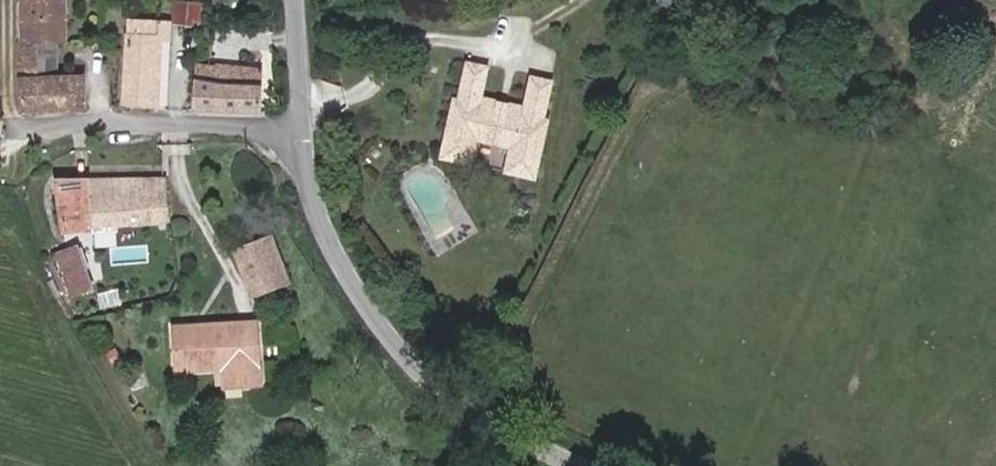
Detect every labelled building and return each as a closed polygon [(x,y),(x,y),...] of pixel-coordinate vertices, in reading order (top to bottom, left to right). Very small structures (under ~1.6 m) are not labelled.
[(59,40),(59,18),(66,18),(66,2),(58,0),(23,0),(23,39),(39,40),(59,40)] [(176,21),(201,23),(201,0),(177,0),(176,21)] [(233,3),(230,4),(230,0),(220,0),(221,14),(235,13),(233,3)] [(160,20),(132,17),(130,43),(126,101),(160,101),(164,31),(158,30),(160,20)] [(72,108),(86,105),(86,74),(40,73),(39,40),(23,39),(18,39),(20,75),(28,113),(72,108)] [(476,65),(457,57),(442,91),(419,142),(438,150),(449,127),(490,145),(480,169),(499,177),(521,126),(537,91),(517,83),(505,111),(464,93),(476,65)] [(197,109),(261,111),(262,59),(235,58),(233,64),(212,64),(201,64),(197,109)] [(419,142),(442,91),(437,89),(408,155),(437,167),(447,143),(479,157),(469,181),(497,194),(526,129),(521,126),(499,177),(480,169),(490,145),(449,127),(438,150),(419,142)] [(169,217),(166,178),(58,181),(66,226),(94,223),(97,226),(169,217)] [(275,234),(268,236),(279,264),(250,275),(257,292),(292,278),(275,234)] [(279,264),(268,236),(240,247),(250,275),(279,264)] [(77,246),(56,253),(71,289),(92,281),(77,246)] [(265,382),(261,319),(174,325),(177,371),(224,368),(225,384),(265,382)]
